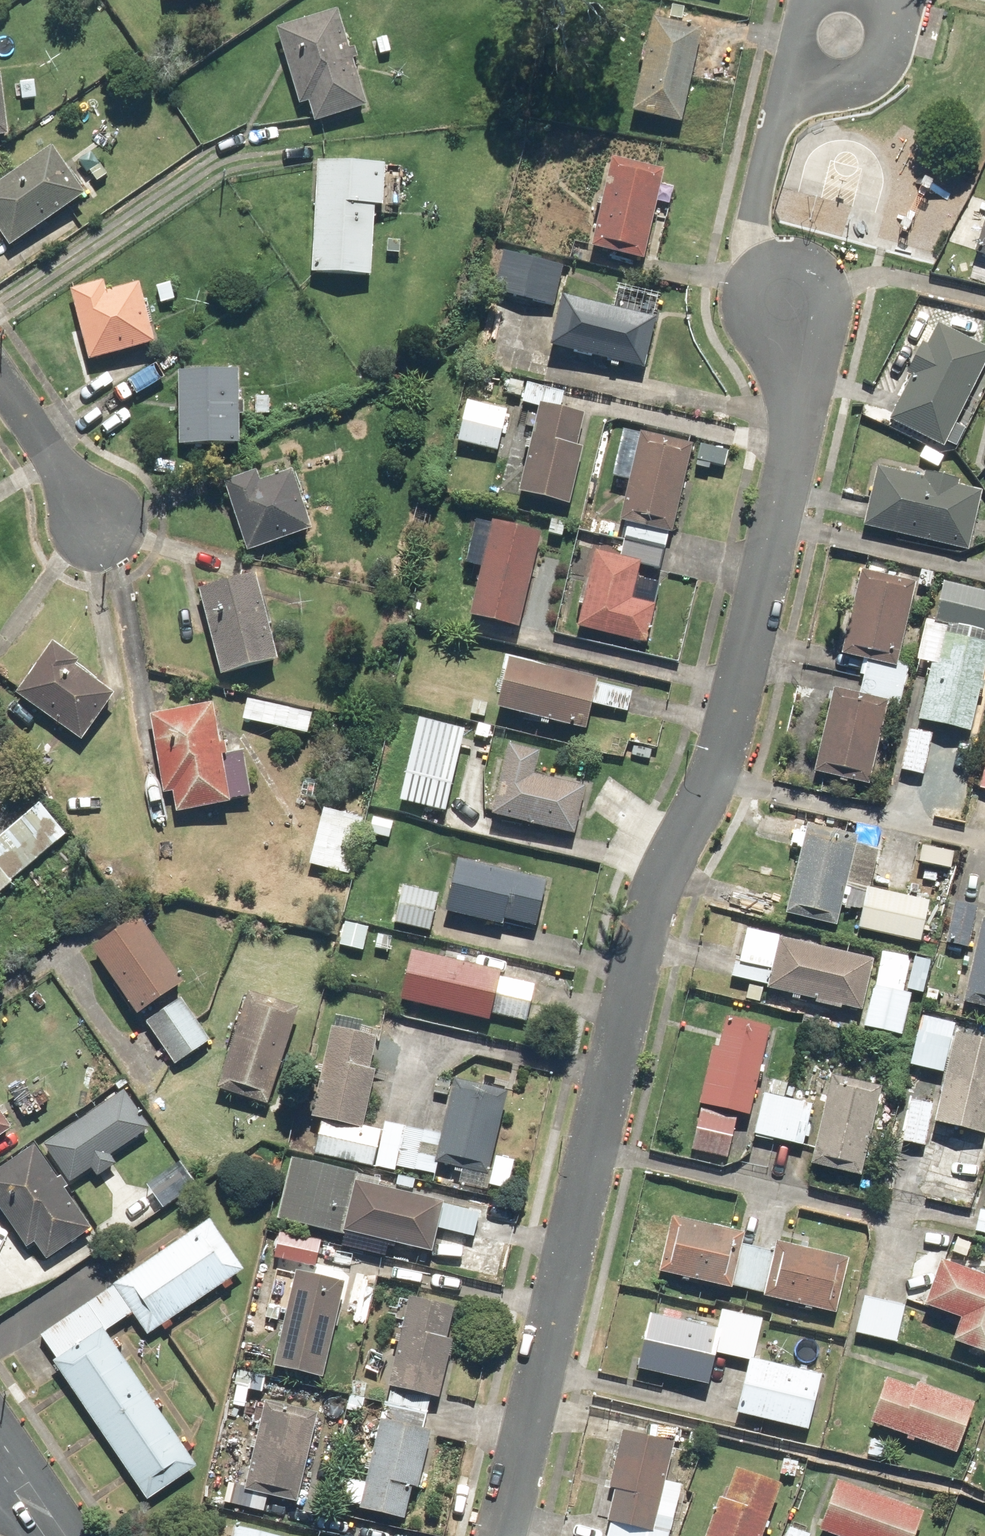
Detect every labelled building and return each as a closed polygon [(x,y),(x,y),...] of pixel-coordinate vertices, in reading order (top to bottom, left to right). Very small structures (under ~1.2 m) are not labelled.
[(356,46),(351,48),(339,9),(277,28),(302,106),(309,103),(315,123),(369,106),(355,61),(360,59),(356,46)] [(703,24),(653,15),(634,113),(684,123),(703,24)] [(10,137),(4,76),(0,77),(0,138),(10,137)] [(54,148),(0,185),(0,230),(12,248),(87,196),(54,148)] [(668,173),(613,159),(591,247),(646,261),(668,173)] [(387,207),(389,164),(318,160),(313,272),(375,275),(379,207),(387,207)] [(565,265),(504,252),(495,293),(556,307),(565,265)] [(107,282),(75,290),(91,361),(158,345),(144,284),(109,293),(107,282)] [(613,310),(561,299),(551,346),(649,368),(664,296),(618,286),(613,310)] [(916,373),(893,423),(948,449),(984,369),(984,348),(938,326),(929,346),(923,343),(910,370),(916,373)] [(241,448),(241,417),(246,418),(246,403),(241,403),(241,374),(181,373),(181,447),(241,448)] [(531,385),(526,402),(541,406),(562,410),(566,393),(531,385)] [(509,412),(466,402),(457,443),(500,453),(509,412)] [(579,446),(585,416),(562,410),(541,406),(521,497),(571,509),(585,448),(579,446)] [(675,535),(693,443),(641,432),(622,525),(630,526),(669,534),(675,535)] [(970,549),(982,492),(955,486),(957,480),(927,473),(925,480),(881,470),(869,528),(970,549)] [(260,471),(228,481),(250,553),(314,533),(295,473),(263,483),(260,471)] [(544,534),(496,524),(476,618),(524,628),(544,534)] [(669,534),(630,526),(623,559),(640,562),(663,567),(669,534)] [(581,629),(649,643),(656,606),(633,601),(640,562),(623,559),(596,553),(581,629)] [(899,658),(917,575),(858,563),(840,645),(864,650),(899,658)] [(259,575),(202,589),(223,677),(280,664),(259,575)] [(938,623),(951,626),(942,666),(934,664),(921,722),(971,733),(984,670),(984,592),(946,583),(938,623)] [(117,696),(55,646),(18,693),(80,743),(117,696)] [(911,669),(869,659),(861,696),(887,702),(903,705),(911,669)] [(599,681),(510,660),(498,709),(588,730),(599,681)] [(861,701),(833,695),(815,779),(869,790),(887,707),(861,701)] [(313,715),(249,701),(245,723),(308,737),(313,715)] [(247,758),(226,760),(219,703),(155,711),(165,795),(172,794),(175,815),(232,808),(231,798),(252,796),(247,758)] [(467,729),(421,719),(403,801),(448,811),(467,729)] [(935,732),(912,728),(905,771),(928,775),(935,732)] [(541,754),(510,748),(496,817),(577,833),(586,787),(536,777),(541,754)] [(13,885),(70,837),(42,804),(0,839),(0,896),(13,885)] [(364,817),(324,809),(312,866),(352,874),(364,817)] [(395,822),(372,816),(367,834),(390,840),(395,822)] [(932,902),(871,888),(879,855),(859,850),(862,837),(809,825),(788,918),(837,928),(842,908),(866,913),(862,929),(923,943),(932,902)] [(458,861),(447,913),(505,926),(506,921),(538,928),(548,880),(458,861)] [(441,896),(404,888),(396,924),(433,933),(441,896)] [(981,908),(956,903),(948,944),(973,948),(981,908)] [(212,1043),(179,993),(187,987),(141,917),(95,948),(141,1018),(145,1016),(177,1065),(212,1043)] [(371,929),(345,923),(340,948),(365,954),(371,929)] [(983,923),(968,1004),(984,1007),(984,924),(983,923)] [(743,963),(774,970),(769,991),(863,1013),(876,961),(750,931),(743,963)] [(910,959),(882,953),(867,1030),(902,1037),(911,993),(904,991),(910,959)] [(501,973),(414,956),(404,1008),(491,1025),(501,973)] [(930,962),(916,960),(910,991),(925,994),(930,962)] [(535,984),(508,981),(504,1021),(530,1024),(535,984)] [(299,1011),(250,996),(221,1092),(269,1107),(299,1011)] [(770,1030),(728,1020),(721,1049),(714,1047),(701,1106),(750,1117),(770,1030)] [(458,1080),(446,1138),(385,1125),(383,1134),(364,1130),(377,1072),(370,1071),(378,1038),(355,1033),(356,1028),(343,1025),(342,1032),(334,1030),(315,1120),(323,1122),(315,1157),(375,1169),(376,1163),(438,1176),(440,1165),(492,1176),(510,1091),(458,1080)] [(936,1125),(945,1128),(927,1199),(974,1211),(984,1168),(984,1138),(984,1137),(984,1040),(959,1033),(936,1125)] [(884,1086),(834,1075),(815,1165),(864,1176),(884,1086)] [(69,1183),(91,1169),(96,1177),(117,1164),(111,1156),(150,1131),(126,1092),(44,1144),(69,1183)] [(813,1105),(765,1093),(754,1136),(803,1148),(813,1105)] [(934,1103),(909,1100),(903,1143),(928,1147),(934,1103)] [(15,1129),(0,1108),(0,1139),(15,1129)] [(738,1119),(702,1111),(693,1152),(729,1160),(738,1119)] [(0,1171),(0,1205),(26,1245),(32,1241),(44,1259),(90,1229),(36,1147),(0,1171)] [(358,1173),(292,1158),(278,1217),(344,1233),(344,1230),(433,1251),(438,1228),(473,1236),(479,1214),(443,1206),(355,1185),(358,1173)] [(198,1184),(183,1164),(149,1190),(164,1210),(198,1184)] [(980,1210),(976,1232),(984,1234),(984,1212),(980,1210)] [(743,1244),(745,1234),(671,1217),(658,1272),(837,1312),(850,1257),(777,1241),(774,1251),(743,1244)] [(107,1331),(133,1313),(148,1335),(244,1267),(211,1219),(44,1335),(59,1357),(53,1361),(150,1500),(200,1465),(107,1331)] [(322,1240),(278,1231),(273,1256),(317,1265),(322,1240)] [(925,1305),(964,1319),(956,1340),(984,1351),(984,1274),(942,1259),(925,1305)] [(345,1279),(296,1270),(278,1366),(327,1375),(345,1279)] [(907,1304),(865,1296),(857,1335),(899,1343),(907,1304)] [(447,1335),(453,1304),(408,1297),(394,1388),(444,1396),(453,1336),(447,1335)] [(824,1373),(755,1357),(763,1319),(723,1310),(719,1329),(651,1314),(638,1369),(709,1385),(717,1354),(749,1361),(737,1413),(811,1430),(824,1373)] [(918,1389),(888,1377),(871,1422),(957,1454),(977,1402),(921,1381),(918,1389)] [(430,1399),(393,1390),(386,1420),(381,1419),(361,1508),(403,1518),(410,1487),(420,1489),(433,1431),(423,1429),(430,1399)] [(317,1412),(265,1401),(246,1491),(298,1502),(317,1412)] [(666,1482),(673,1444),(614,1432),(597,1517),(612,1520),(608,1535),(671,1535),(681,1485),(666,1482)] [(780,1486),(736,1471),(726,1501),(718,1499),(705,1535),(763,1535),(780,1486)] [(823,1531),(838,1535),(916,1535),(925,1511),(841,1481),(823,1531)] [(287,1533),(234,1523),(232,1535),(286,1535),(287,1533)] [(790,1526),(786,1535),(811,1535),(812,1534),(790,1526)]
